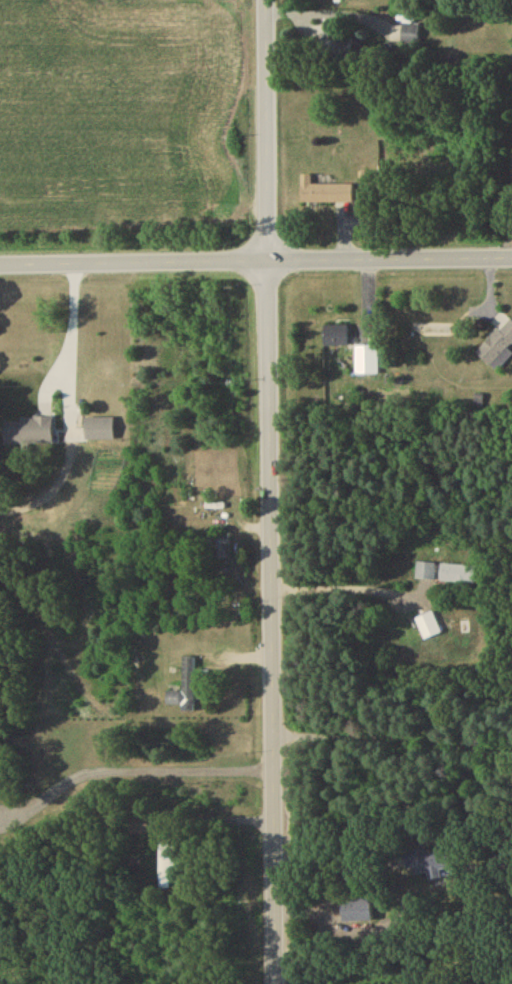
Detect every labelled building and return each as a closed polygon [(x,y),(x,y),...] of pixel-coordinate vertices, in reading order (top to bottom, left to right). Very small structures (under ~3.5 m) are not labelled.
[(321,53),(346,58),(351,32),(326,27),(321,53)] [(401,48),(418,50),(420,29),(403,27),(401,48)] [(311,177),(301,177),(301,205),(353,205),(353,186),(311,186),(311,177)] [(497,374),(511,358),(511,356),(508,353),(511,349),(511,323),(509,321),(477,356),(497,374)] [(357,375),(377,375),(377,349),(357,349),(357,375)] [(53,421),(5,421),(5,447),(53,447),(53,421)] [(205,574),(231,574),(231,539),(205,539),(205,574)] [(417,582),(436,582),(436,565),(417,565),(417,582)] [(440,584),(476,586),(477,568),(441,567),(440,584)] [(416,621),(425,643),(442,635),(433,614),(416,621)] [(192,714),(192,674),(182,674),(182,695),(167,694),(166,708),(181,708),(181,714),(192,714)] [(131,839),(147,839),(147,818),(131,818),(131,839)] [(159,893),(174,893),(174,846),(159,846),(159,893)] [(429,877),(429,883),(441,883),(441,872),(454,871),(453,852),(406,854),(407,878),(429,877)] [(371,925),(371,902),(342,902),(342,925),(371,925)]
